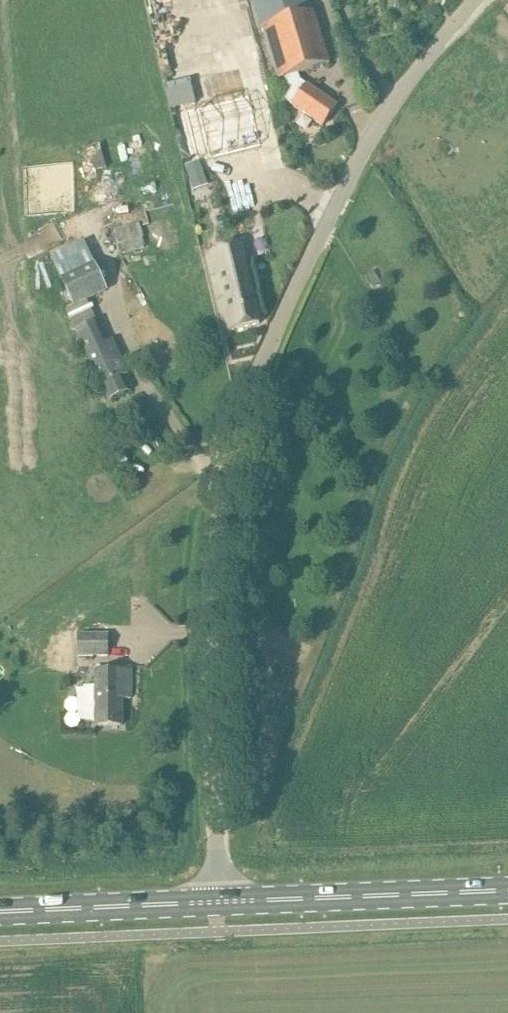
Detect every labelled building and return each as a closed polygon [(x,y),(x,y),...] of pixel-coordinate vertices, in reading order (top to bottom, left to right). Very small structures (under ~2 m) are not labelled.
[(151,21),(164,18),(160,0),(147,0),(151,21)] [(307,115),(323,126),(337,106),(300,81),(298,74),(330,64),(310,0),(253,0),(261,28),(265,27),(281,79),(285,78),(290,94),(286,100),(307,115)] [(275,68),(268,70),(271,80),(278,78),(275,68)] [(253,87),(182,104),(196,159),(267,142),(253,87)] [(100,145),(77,151),(82,169),(105,163),(100,145)] [(185,166),(194,191),(208,185),(200,161),(185,166)] [(119,255),(145,248),(139,223),(114,230),(119,255)] [(74,331),(97,320),(89,300),(108,292),(84,241),(51,257),(73,306),(64,309),(74,331)] [(241,244),(207,253),(226,332),(260,324),(241,244)] [(373,270),(365,275),(374,288),(381,283),(373,270)] [(76,331),(101,383),(109,401),(130,391),(123,377),(128,374),(112,340),(107,343),(97,322),(76,331)] [(261,639),(278,638),(277,626),(260,628),(261,639)] [(107,634),(77,634),(55,649),(66,666),(80,657),(108,657),(107,634)] [(83,719),(96,719),(96,725),(122,725),(122,699),(131,699),(131,672),(96,672),(96,687),(84,686),(83,719)]
